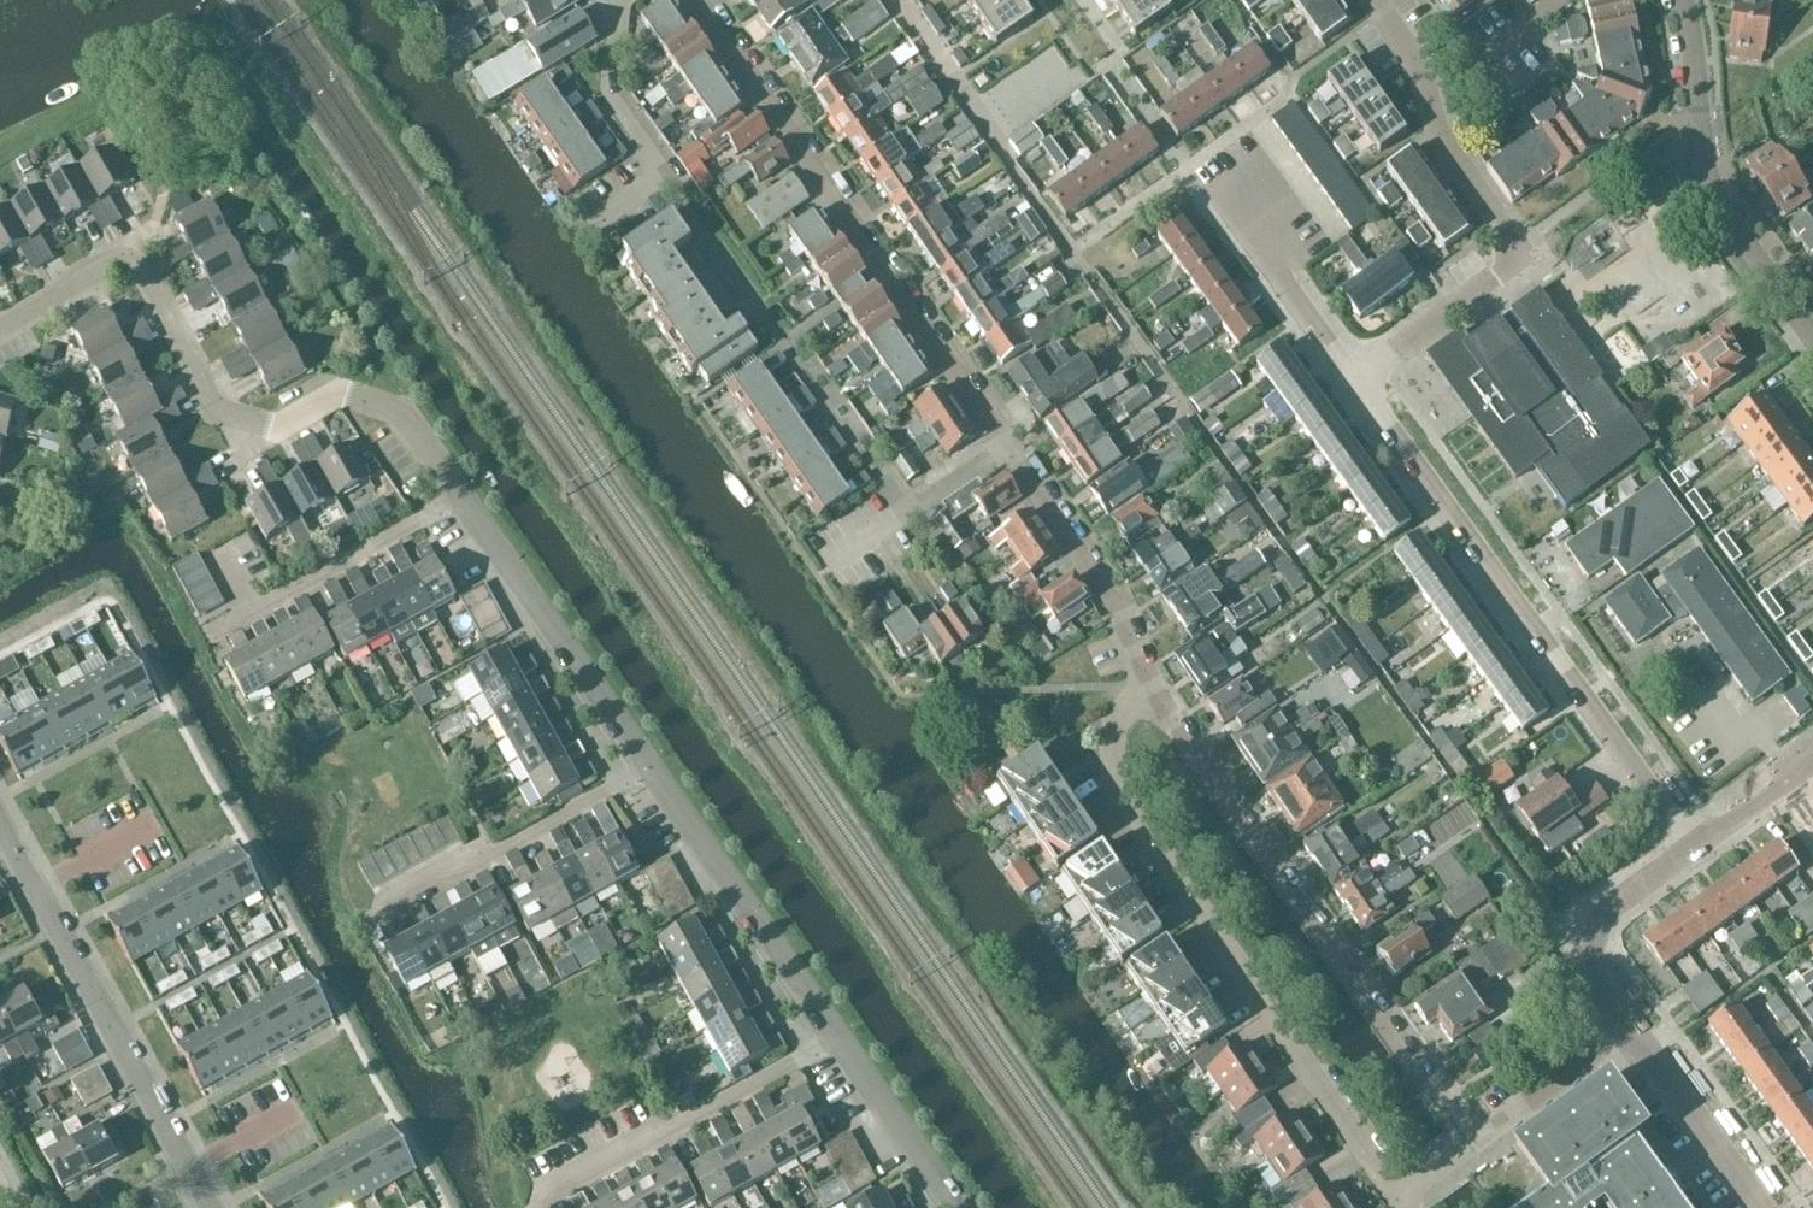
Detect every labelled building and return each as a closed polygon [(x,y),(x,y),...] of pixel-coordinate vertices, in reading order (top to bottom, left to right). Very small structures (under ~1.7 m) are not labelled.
[(421,10),(432,5),(430,0),(416,0),(421,10)] [(582,0),(521,0),(500,12),(507,23),(527,11),(537,28),(583,1),(582,0)] [(650,46),(656,42),(687,20),(672,0),(670,0),(641,20),(651,34),(645,39),(650,46)] [(754,9),(756,12),(773,0),(748,0),(754,9)] [(756,12),(771,32),(808,7),(809,8),(820,0),(773,0),(756,12)] [(776,38),(794,64),(830,38),(818,20),(846,0),(820,0),(809,8),(812,12),(776,38)] [(1014,0),(968,0),(966,2),(981,23),(1014,0)] [(1034,20),(1019,0),(1014,0),(981,23),(997,46),(1034,20)] [(1120,14),(1139,0),(1110,0),(1120,14)] [(1136,36),(1172,11),(1165,0),(1139,0),(1120,14),(1136,36)] [(1243,3),(1249,11),(1261,2),(1260,0),(1247,0),(1243,3)] [(1291,1),(1306,22),(1337,0),(1292,0),(1291,1)] [(1306,22),(1322,44),(1352,22),(1337,0),(1306,22)] [(1453,19),(1480,0),(1440,0),(1453,19)] [(1630,0),(1593,0),(1585,2),(1591,28),(1634,18),(1630,0)] [(1732,25),(1769,31),(1772,6),(1770,6),(1771,0),(1738,0),(1738,1),(1735,0),(1732,25)] [(877,2),(841,27),(852,43),(888,18),(877,2)] [(484,7),(445,25),(452,39),(454,40),(472,30),(473,32),(492,19),(484,7)] [(922,16),(930,27),(938,21),(930,10),(922,16)] [(595,40),(579,14),(474,77),(490,104),(545,71),(545,70),(595,40)] [(437,48),(452,39),(445,25),(440,18),(425,27),(437,48)] [(1597,54),(1639,44),(1640,44),(1634,18),(1591,28),(1597,54)] [(1584,23),(1577,19),(1566,21),(1566,22),(1555,24),(1558,35),(1567,33),(1568,33),(1586,29),(1584,23)] [(703,41),(688,20),(687,20),(656,42),(671,63),(703,41)] [(946,33),(938,21),(930,27),(938,38),(946,33)] [(1769,31),(1732,25),(1728,50),(1730,51),(1729,59),(1761,64),(1762,55),(1765,56),(1769,31)] [(1217,56),(1226,50),(1209,26),(1200,32),(1217,56)] [(1273,45),(1285,37),(1279,28),(1267,37),(1273,45)] [(1571,44),(1583,42),(1587,35),(1586,29),(1568,33),(1567,33),(1558,35),(1560,46),(1571,43),(1571,44)] [(1285,37),(1273,45),(1279,54),(1291,45),(1285,37)] [(794,64),(812,90),(848,64),(830,38),(794,64)] [(637,55),(650,46),(645,39),(632,48),(637,55)] [(681,77),(674,82),(680,90),(687,85),(717,64),(718,64),(703,41),(671,63),(681,77)] [(1645,69),(1639,44),(1597,54),(1603,78),(1645,69)] [(637,55),(645,64),(657,56),(650,46),(637,55)] [(1254,48),(1231,65),(1247,88),(1271,72),(1254,48)] [(962,54),(953,60),(961,71),(970,66),(962,54)] [(814,93),(830,116),(862,95),(896,71),(888,59),(854,82),(846,71),(814,93)] [(1171,90),(1180,83),(1163,59),(1154,65),(1171,90)] [(1340,99),(1367,80),(1354,61),(1327,80),(1340,99)] [(1802,71),(1812,85),(1812,63),(1802,71)] [(687,85),(680,90),(686,99),(693,94),(701,107),(732,85),(717,64),(687,85)] [(1224,105),(1247,88),(1231,65),(1207,82),(1224,105)] [(1578,76),(1592,81),(1597,80),(1595,68),(1577,72),(1578,76)] [(567,69),(554,77),(560,86),(573,78),(567,69)] [(907,98),(929,84),(919,69),(915,71),(884,92),(890,100),(893,105),(895,107),(905,100),(907,98)] [(1596,97),(1621,132),(1635,122),(1638,123),(1651,87),(1648,86),(1645,69),(1603,78),(1603,79),(1596,97)] [(1184,99),(1201,122),(1224,105),(1207,82),(1199,70),(1175,87),(1184,99)] [(1792,89),(1784,78),(1767,90),(1775,102),(1792,89)] [(1340,99),(1354,117),(1380,98),(1367,80),(1340,99)] [(562,104),(546,82),(515,104),(530,126),(562,104)] [(668,99),(680,90),(674,82),(662,90),(668,99)] [(1583,99),(1593,92),(1590,88),(1576,82),(1572,85),(1583,99)] [(905,100),(920,122),(944,105),(938,97),(930,84),(929,84),(907,98),(905,100)] [(701,107),(717,128),(747,107),(732,85),(701,107)] [(668,99),(674,107),(686,99),(680,90),(668,99)] [(830,116),(846,139),(878,117),(893,106),(884,93),(868,104),(862,95),(830,116)] [(1575,112),(1600,147),(1621,132),(1596,97),(1575,112)] [(1394,116),(1380,98),(1354,117),(1367,136),(1394,116)] [(1161,116),(1178,139),(1201,122),(1184,99),(1161,116)] [(1556,111),(1549,101),(1540,108),(1550,123),(1555,119),(1556,111)] [(1308,110),(1314,119),(1325,110),(1319,102),(1308,110)] [(530,126),(545,147),(577,126),(562,104),(530,126)] [(584,120),(596,112),(591,104),(578,112),(584,120)] [(1270,121),(1279,132),(1302,116),(1293,104),(1270,121)] [(1537,125),(1545,126),(1550,123),(1540,108),(1530,115),(1537,125)] [(1331,119),(1325,110),(1314,119),(1320,127),(1331,119)] [(1111,136),(1113,135),(1095,111),(1086,117),(1102,140),(1104,142),(1111,136)] [(596,112),(584,120),(590,129),(602,121),(596,112)] [(1601,147),(1600,147),(1575,112),(1553,127),(1579,163),(1601,147)] [(701,140),(712,157),(729,145),(736,156),(769,134),(754,114),(752,115),(753,116),(743,122),(738,115),(701,140)] [(1302,116),(1279,132),(1287,143),(1310,127),(1302,116)] [(1394,116),(1367,136),(1380,154),(1407,135),(1394,116)] [(893,140),(878,117),(846,139),(861,162),(893,140)] [(957,155),(979,140),(968,123),(945,138),(957,155)] [(692,134),(698,142),(710,133),(704,125),(692,134)] [(901,151),(893,140),(861,162),(877,184),(909,162),(947,136),(939,125),(901,151)] [(1035,125),(1010,143),(1021,158),(1045,140),(1035,125)] [(560,169),(592,147),(577,126),(545,147),(560,169)] [(1287,143),(1295,154),(1318,138),(1310,127),(1287,143)] [(1529,140),(1554,175),(1557,179),(1579,163),(1553,127),(1533,142),(1531,139),(1529,140)] [(1141,129),(1118,146),(1135,169),(1158,153),(1141,129)] [(1510,146),(1512,138),(1505,129),(1495,136),(1506,150),(1510,146)] [(1104,142),(1102,140),(1087,151),(1095,163),(1112,186),(1135,169),(1118,146),(1111,136),(1104,142)] [(1493,152),(1501,153),(1506,150),(1495,136),(1486,142),(1493,152)] [(1318,138),(1295,154),(1303,165),(1326,149),(1318,138)] [(1339,154),(1351,146),(1345,138),(1333,146),(1339,154)] [(1041,147),(1059,171),(1068,165),(1050,140),(1041,147)] [(1534,189),(1554,175),(1529,140),(1509,155),(1534,189)] [(752,174),(759,184),(789,162),(774,142),(745,164),(744,163),(719,181),(726,192),(752,174)] [(1749,172),(1763,192),(1793,170),(1779,150),(1777,151),(1771,144),(1745,163),(1751,170),(1749,172)] [(698,145),(679,159),(689,173),(708,159),(698,145)] [(1357,154),(1351,146),(1339,154),(1345,163),(1357,154)] [(560,169),(575,191),(607,169),(592,147),(560,169)] [(620,147),(608,155),(615,164),(627,155),(620,147)] [(98,204),(133,184),(113,148),(78,168),(98,204)] [(1431,169),(1416,148),(1386,169),(1401,190),(1431,169)] [(1303,165),(1311,176),(1334,160),(1326,149),(1303,165)] [(1095,163),(1087,151),(1076,159),(1084,171),(1072,179),(1089,203),(1112,186),(1095,163)] [(961,180),(980,168),(971,155),(953,168),(961,180)] [(1509,155),(1487,170),(1512,205),(1534,189),(1509,155)] [(917,175),(909,162),(877,184),(893,207),(924,185),(946,170),(939,160),(917,175)] [(1334,160),(1311,176),(1319,187),(1342,171),(1334,160)] [(78,168),(43,188),(63,223),(98,204),(78,168)] [(1431,169),(1401,190),(1416,211),(1446,189),(1431,169)] [(1793,170),(1763,192),(1778,212),(1780,211),(1786,218),(1812,199),(1806,191),(1808,190),(1793,170)] [(1319,187),(1327,198),(1350,182),(1342,171),(1319,187)] [(747,208),(763,231),(809,200),(793,176),(747,208)] [(1072,179),(1049,196),(1066,220),(1089,203),(1072,179)] [(1350,182),(1327,198),(1335,209),(1358,193),(1350,182)] [(933,197),(924,185),(893,207),(908,229),(945,204),(951,200),(944,190),(933,197)] [(1388,186),(1376,194),(1383,203),(1395,194),(1388,186)] [(43,188),(8,207),(28,243),(63,223),(43,188)] [(1416,211),(1430,231),(1460,210),(1446,189),(1416,211)] [(1335,209),(1343,220),(1366,204),(1358,193),(1335,209)] [(1383,203),(1389,212),(1401,203),(1395,194),(1383,203)] [(945,204),(908,229),(924,252),(955,230),(960,227),(960,226),(987,207),(979,196),(952,215),(945,204)] [(1373,199),(1366,204),(1343,220),(1352,232),(1382,210),(1373,199)] [(230,237),(210,201),(174,222),(193,257),(230,237)] [(0,212),(0,259),(28,243),(8,207),(0,212)] [(1430,231),(1444,251),(1474,229),(1460,210),(1430,231)] [(1812,244),(1812,211),(1789,229),(1805,250),(1812,244)] [(790,252),(779,260),(790,277),(803,268),(797,259),(804,254),(834,233),(819,212),(789,233),(798,245),(789,251),(790,252)] [(1010,228),(1002,215),(980,229),(988,241),(988,242),(1010,228)] [(661,321),(656,325),(692,376),(699,372),(709,386),(758,351),(739,324),(735,327),(727,315),(736,308),(673,217),(623,251),(633,266),(626,270),(661,321)] [(1163,243),(1173,256),(1196,240),(1179,217),(1156,233),(1163,243)] [(266,222),(258,227),(266,239),(274,234),(266,222)] [(1418,227),(1406,235),(1412,244),(1424,235),(1418,227)] [(988,241),(980,229),(963,240),(955,230),(924,252),(928,258),(939,275),(941,274),(971,253),(988,241)] [(851,254),(835,232),(834,233),(804,254),(819,276),(851,254)] [(1412,244),(1418,252),(1430,243),(1424,235),(1412,244)] [(193,257),(209,285),(212,292),(249,271),(230,237),(193,257)] [(1196,240),(1173,256),(1189,279),(1212,263),(1196,240)] [(1143,242),(1131,251),(1138,260),(1150,252),(1143,242)] [(1349,242),(1338,250),(1355,273),(1365,265),(1349,242)] [(1406,243),(1394,252),(1409,272),(1422,262),(1406,243)] [(979,264),(971,253),(941,274),(939,275),(955,297),(987,275),(1015,255),(1007,244),(979,264)] [(1805,250),(1812,261),(1812,244),(1805,250)] [(837,299),(836,297),(864,278),(865,280),(866,279),(865,277),(866,276),(851,254),(819,276),(836,300),(837,299)] [(1393,259),(1369,278),(1385,300),(1410,281),(1393,259)] [(955,297),(970,320),(1002,298),(1036,274),(1026,261),(1007,276),(1009,278),(995,288),(987,275),(955,297)] [(1212,263),(1189,279),(1206,302),(1229,286),(1212,263)] [(212,292),(231,326),(268,306),(249,271),(212,292)] [(981,335),(986,342),(1018,321),(1037,307),(1036,307),(1048,299),(1049,301),(1067,288),(1058,277),(1010,310),(1002,298),(970,320),(981,335)] [(1360,319),(1385,300),(1369,278),(1344,297),(1360,319)] [(1150,301),(1156,310),(1181,293),(1174,284),(1150,301)] [(1229,286),(1206,302),(1223,326),(1246,309),(1229,286)] [(889,309),(874,288),(873,289),(872,287),(871,287),(872,289),(844,309),(843,307),(841,308),(858,331),(889,309)] [(1589,493),(1616,473),(1649,448),(1624,413),(1623,414),(1600,381),(1602,379),(1539,292),(1502,319),(1469,343),(1461,333),(1442,347),(1427,358),(1516,481),(1530,472),(1534,469),(1565,512),(1590,494),(1589,493)] [(808,304),(814,313),(826,305),(820,296),(808,304)] [(250,361),(287,340),(268,306),(231,326),(250,361)] [(106,308),(69,327),(88,363),(125,344),(106,308)] [(1028,335),(1018,321),(986,342),(1002,365),(1028,348),(1032,354),(1077,323),(1067,308),(1028,335)] [(867,344),(858,351),(864,359),(873,353),(904,331),(889,309),(858,331),(867,344)] [(1246,309),(1223,326),(1240,349),(1262,332),(1246,309)] [(823,324),(829,333),(841,325),(835,316),(823,324)] [(1183,347),(1189,356),(1214,338),(1207,329),(1183,347)] [(879,362),(888,375),(918,353),(904,333),(905,332),(904,331),(873,353),(864,359),(870,368),(879,362)] [(1707,345),(1699,333),(1666,357),(1675,370),(1685,362),(1701,385),(1697,387),(1700,391),(1688,400),(1695,410),(1742,377),(1738,370),(1747,363),(1725,332),(1707,345)] [(1652,365),(1675,348),(1667,337),(1643,353),(1652,365)] [(250,361),(270,396),(307,375),(287,340),(250,361)] [(88,363),(97,379),(107,398),(143,379),(125,344),(88,363)] [(45,348),(41,362),(53,365),(57,351),(45,348)] [(858,351),(846,359),(858,376),(870,368),(858,351)] [(1045,351),(1009,376),(1040,420),(1096,380),(1081,359),(1071,366),(1064,355),(1053,362),(1045,351)] [(1300,376),(1282,351),(1260,367),(1278,392),(1300,376)] [(897,388),(889,394),(895,403),(903,396),(933,375),(918,353),(888,375),(897,388)] [(767,363),(772,372),(784,364),(778,356),(767,363)] [(767,363),(760,367),(729,389),(744,411),(775,389),(766,376),(772,372),(767,363)] [(1121,375),(1091,396),(1097,405),(1100,409),(1130,388),(1121,375)] [(1189,404),(1199,418),(1241,389),(1231,375),(1189,404)] [(1318,401),(1300,376),(1278,392),(1296,417),(1318,401)] [(152,419),(162,414),(143,379),(107,398),(125,433),(152,419)] [(1119,405),(1093,423),(1059,447),(1073,467),(1107,443),(1101,434),(1104,431),(1106,434),(1113,429),(1115,431),(1131,420),(1129,418),(1152,402),(1142,387),(1118,404),(1119,405)] [(920,424),(908,432),(915,443),(960,412),(944,388),(915,407),(925,423),(921,425),(920,424)] [(744,411),(759,432),(790,411),(796,406),(790,398),(784,402),(775,389),(744,411)] [(790,398),(796,406),(808,398),(803,390),(790,398)] [(877,402),(883,411),(895,403),(889,394),(877,402)] [(1744,445),(1782,417),(1766,395),(1728,423),(1744,445)] [(1045,427),(1059,447),(1093,423),(1086,412),(1097,405),(1091,396),(1079,403),(1045,427)] [(796,406),(802,415),(814,407),(808,398),(796,406)] [(6,442),(18,404),(0,399),(0,440),(6,442)] [(1296,417),(1314,442),(1336,426),(1318,401),(1296,417)] [(759,432),(774,454),(805,432),(796,419),(802,415),(796,406),(790,411),(759,432)] [(938,441),(942,447),(948,456),(977,437),(960,412),(915,443),(923,454),(935,446),(934,444),(938,441)] [(1150,413),(1107,443),(1073,467),(1087,487),(1121,463),(1115,454),(1128,446),(1130,448),(1160,427),(1150,413)] [(1759,466),(1797,438),(1782,417),(1744,445),(1759,466)] [(126,433),(114,440),(132,474),(170,454),(152,419),(125,433),(126,433)] [(1223,433),(1214,420),(1204,427),(1213,440),(1223,433)] [(1314,442),(1332,466),(1354,450),(1336,426),(1314,442)] [(774,454),(789,476),(820,454),(826,449),(820,441),(814,445),(805,432),(774,454)] [(820,441),(826,449),(839,441),(833,432),(820,441)] [(44,434),(39,450),(59,456),(64,440),(44,434)] [(1759,466),(1773,486),(1812,458),(1797,438),(1759,466)] [(826,449),(832,457),(844,449),(839,441),(826,449)] [(1232,444),(1221,451),(1231,465),(1241,458),(1232,444)] [(267,542),(371,482),(350,445),(246,505),(267,542)] [(1137,476),(1129,465),(1090,492),(1105,513),(1127,498),(1131,504),(1143,496),(1190,463),(1179,447),(1137,476)] [(789,476),(804,497),(835,475),(826,462),(832,457),(826,449),(820,454),(789,476)] [(1332,466),(1350,491),(1372,475),(1354,450),(1332,466)] [(904,452),(892,460),(908,483),(919,475),(904,452)] [(170,454),(132,474),(151,509),(189,489),(170,454)] [(1241,458),(1231,465),(1241,479),(1251,471),(1241,458)] [(1812,458),(1773,486),(1788,507),(1812,489),(1812,460),(1812,458)] [(1680,491),(1688,485),(1679,473),(1671,479),(1680,491)] [(835,475),(804,497),(819,519),(850,497),(856,493),(850,484),(844,488),(835,475)] [(1350,491),(1368,516),(1390,500),(1372,475),(1350,491)] [(863,476),(850,484),(856,493),(869,484),(863,476)] [(978,506),(987,520),(1020,498),(1005,477),(983,491),(982,491),(952,511),(959,519),(978,506)] [(1694,531),(1658,483),(1566,550),(1588,581),(1621,557),(1634,574),(1694,531)] [(1220,517),(1244,501),(1233,484),(1209,500),(1220,517)] [(189,489),(151,509),(170,545),(208,525),(189,489)] [(1788,507),(1804,528),(1812,522),(1812,489),(1788,507)] [(1694,512),(1703,505),(1694,493),(1685,499),(1694,512)] [(1278,507),(1268,494),(1258,502),(1267,515),(1278,507)] [(1143,496),(1131,504),(1110,519),(1132,551),(1163,529),(1165,528),(1143,496)] [(385,500),(348,521),(356,534),(393,513),(385,500)] [(1390,500),(1368,516),(1386,541),(1408,525),(1390,500)] [(1703,505),(1694,512),(1703,524),(1712,518),(1703,505)] [(16,507),(12,523),(30,529),(34,513),(16,507)] [(1278,507),(1267,515),(1277,528),(1287,521),(1278,507)] [(959,520),(959,519),(952,511),(952,510),(952,511),(936,522),(956,551),(968,543),(954,523),(959,520)] [(998,551),(1003,548),(1008,545),(1015,555),(1044,534),(1030,513),(990,540),(998,551)] [(1132,551),(1131,551),(1146,572),(1201,535),(1195,526),(1172,542),(1163,529),(1132,551)] [(1059,556),(1044,534),(1015,555),(1022,565),(1012,571),(1019,583),(1059,556)] [(1201,536),(1201,535),(1146,572),(1160,594),(1192,572),(1182,558),(1193,550),(1189,544),(1201,536)] [(1715,541),(1724,553),(1733,547),(1724,535),(1715,541)] [(1415,583),(1438,566),(1420,542),(1397,558),(1415,583)] [(1314,557),(1304,543),(1293,551),(1303,565),(1314,557)] [(436,565),(438,564),(428,545),(416,552),(425,569),(415,574),(412,576),(433,612),(455,600),(436,565)] [(403,581),(394,586),(391,588),(411,624),(417,635),(439,623),(433,612),(412,576),(415,574),(400,547),(388,553),(403,581)] [(1741,559),(1733,547),(1724,553),(1733,565),(1741,559)] [(1207,593),(1215,588),(1220,595),(1223,594),(1264,565),(1256,552),(1211,582),(1212,583),(1203,589),(1194,576),(1163,598),(1178,619),(1209,597),(1207,593)] [(1789,677),(1699,552),(1662,578),(1670,589),(1654,601),(1639,581),(1605,605),(1635,646),(1685,611),(1752,704),(1780,685),(1789,677)] [(204,568),(197,555),(172,569),(178,582),(204,568)] [(1314,557),(1303,565),(1313,578),(1324,571),(1314,557)] [(1433,607),(1456,591),(1438,566),(1415,583),(1433,607)] [(211,580),(204,568),(178,582),(185,594),(211,580)] [(391,588),(394,586),(384,569),(373,576),(382,593),(372,598),(369,600),(389,636),(396,647),(417,635),(411,624),(391,588)] [(360,605),(351,610),(348,611),(368,648),(389,636),(369,600),(372,598),(357,570),(345,577),(360,605)] [(1048,609),(1057,622),(1061,628),(1086,612),(1082,605),(1089,600),(1074,578),(1048,597),(1038,582),(1017,597),(1032,619),(1048,609)] [(218,593),(211,580),(185,594),(192,607),(218,593)] [(351,610),(336,582),(324,589),(339,616),(325,624),(346,660),(368,648),(348,611),(351,610)] [(466,611),(491,597),(484,584),(459,598),(466,611)] [(939,591),(948,604),(957,598),(948,585),(939,591)] [(1215,588),(1207,593),(1209,597),(1178,619),(1192,640),(1224,618),(1236,635),(1267,615),(1254,596),(1234,610),(1223,594),(1220,595),(1215,588)] [(1451,632),(1474,616),(1456,591),(1433,607),(1451,632)] [(218,593),(192,607),(199,619),(224,605),(218,593)] [(1767,612),(1775,606),(1766,593),(1758,599),(1767,612)] [(1002,594),(992,601),(998,610),(1008,603),(1002,594)] [(905,661),(927,646),(919,634),(920,633),(915,627),(906,614),(893,595),(883,602),(896,621),(883,630),(905,661)] [(491,597),(466,611),(473,623),(498,609),(491,597)] [(304,622),(294,627),(291,629),(311,665),(333,653),(314,618),(316,617),(306,598),(294,605),(304,622)] [(963,650),(985,635),(963,604),(941,619),(963,650)] [(1775,606),(1767,612),(1776,624),(1784,618),(1775,606)] [(473,623),(479,635),(505,621),(498,609),(473,623)] [(906,614),(915,627),(922,622),(913,609),(906,614)] [(270,641),(290,677),(311,665),(291,629),(294,627),(285,610),(273,617),(282,634),(272,639),(270,641)] [(1349,629),(1361,621),(1353,611),(1342,619),(1349,629)] [(1325,624),(1316,612),(1296,627),(1305,639),(1325,624)] [(83,623),(88,632),(101,625),(96,616),(83,623)] [(1469,657),(1492,640),(1474,616),(1451,632),(1469,657)] [(941,666),(963,650),(941,619),(920,633),(919,634),(927,646),(941,666)] [(505,621),(479,635),(486,648),(512,634),(505,621)] [(260,646),(251,651),(248,653),(268,689),(290,677),(270,641),(272,639),(263,622),(251,629),(260,646)] [(75,639),(88,632),(83,623),(70,630),(75,639)] [(1175,657),(1186,672),(1190,678),(1242,642),(1241,640),(1238,642),(1227,625),(1223,628),(1221,625),(1175,657)] [(1355,649),(1339,627),(1305,652),(1322,675),(1355,649)] [(1368,654),(1379,646),(1369,633),(1358,640),(1368,654)] [(225,665),(245,702),(268,689),(248,653),(251,651),(241,634),(229,640),(239,658),(225,665)] [(1788,641),(1797,653),(1805,647),(1796,635),(1788,641)] [(50,640),(37,648),(43,657),(56,650),(50,640)] [(1487,681),(1509,665),(1492,640),(1469,657),(1487,681)] [(1041,641),(1028,649),(1040,666),(1053,658),(1041,641)] [(1190,678),(1204,699),(1236,678),(1228,666),(1248,653),(1242,642),(1190,678)] [(1368,654),(1378,668),(1389,660),(1379,646),(1368,654)] [(1797,653),(1806,665),(1812,660),(1812,658),(1805,647),(1797,653)] [(29,664),(43,657),(37,648),(24,655),(29,664)] [(1344,663),(1356,679),(1369,669),(1358,653),(1344,663)] [(470,674),(483,697),(519,676),(521,679),(538,670),(531,658),(514,667),(507,654),(470,674)] [(132,656),(108,669),(132,712),(156,698),(132,656)] [(1505,706),(1527,690),(1509,665),(1487,681),(1505,706)] [(9,675),(4,666),(0,668),(0,680),(9,675)] [(86,681),(109,724),(132,712),(108,669),(86,681)] [(526,689),(521,679),(519,676),(483,697),(494,718),(531,698),(533,701),(549,692),(543,680),(526,689)] [(63,694),(86,737),(109,724),(86,681),(63,694)] [(1208,705),(1223,727),(1235,719),(1241,728),(1276,705),(1268,693),(1256,702),(1242,681),(1208,705)] [(1403,703),(1414,695),(1404,681),(1393,689),(1403,703)] [(1505,706),(1523,731),(1545,715),(1527,690),(1505,706)] [(63,694),(40,707),(64,749),(86,737),(63,694)] [(1403,703),(1412,716),(1424,708),(1414,695),(1403,703)] [(494,718),(506,740),(543,719),(544,722),(561,713),(555,701),(538,710),(533,701),(531,698),(494,718)] [(1277,711),(1254,726),(1270,749),(1292,734),(1319,716),(1312,705),(1285,723),(1277,711)] [(17,719),(41,762),(64,749),(40,707),(17,719)] [(41,762),(17,719),(0,729),(0,745),(17,775),(41,762)] [(506,740),(510,746),(518,761),(555,741),(556,744),(573,735),(567,723),(550,732),(544,722),(543,719),(506,740)] [(331,720),(317,728),(324,740),(337,732),(331,720)] [(1232,741),(1248,764),(1270,749),(1254,726),(1232,741)] [(1440,753),(1451,745),(1441,732),(1430,740),(1440,753)] [(1270,749),(1286,772),(1308,757),(1292,734),(1270,749)] [(562,753),(556,744),(555,741),(518,761),(530,783),(567,763),(568,765),(585,756),(578,744),(562,753)] [(1017,742),(1004,750),(1011,762),(1025,754),(1017,742)] [(1440,753),(1449,767),(1460,758),(1451,745),(1440,753)] [(1286,772),(1270,749),(1248,764),(1264,787),(1286,772)] [(996,779),(1012,803),(1053,775),(1038,753),(999,780),(997,778),(996,779)] [(1289,776),(1304,799),(1326,784),(1311,761),(1289,776)] [(530,783),(542,805),(557,797),(561,805),(582,793),(579,787),(597,778),(590,766),(573,775),(568,765),(567,763),(530,783)] [(1491,770),(1474,783),(1487,801),(1504,788),(1491,770)] [(1577,813),(1581,819),(1606,801),(1595,787),(1573,804),(1551,774),(1533,787),(1542,798),(1520,814),(1539,840),(1577,813)] [(1068,797),(1053,775),(1012,803),(1027,824),(1068,797)] [(1282,814),(1304,799),(1289,776),(1266,791),(1282,814)] [(1341,806),(1326,784),(1304,799),(1319,821),(1341,806)] [(1042,846),(1083,818),(1068,797),(1027,824),(1042,846)] [(1297,836),(1319,821),(1304,799),(1282,814),(1297,836)] [(1617,800),(1608,806),(1615,815),(1624,809),(1617,800)] [(639,874),(624,847),(619,839),(622,837),(612,819),(603,804),(591,810),(600,826),(609,843),(599,848),(596,850),(616,886),(639,874)] [(1342,833),(1336,824),(1304,846),(1318,867),(1351,845),(1366,835),(1382,824),(1374,811),(1342,833)] [(448,849),(460,842),(446,817),(434,824),(448,849)] [(1098,841),(1083,818),(1042,846),(1058,870),(1059,869),(1058,867),(1098,841)] [(583,857),(578,860),(575,862),(595,898),(616,886),(596,850),(599,848),(590,831),(586,823),(573,829),(578,838),(587,855),(583,857)] [(434,824),(425,828),(421,830),(435,856),(448,849),(434,824)] [(1390,835),(1382,824),(1366,835),(1373,846),(1390,835)] [(435,856),(421,830),(409,837),(423,863),(435,856)] [(396,844),(410,869),(423,863),(409,837),(396,844)] [(553,873),(573,910),(595,898),(575,862),(578,860),(568,843),(556,850),(566,867),(556,872),(553,873)] [(384,851),(398,876),(410,869),(396,844),(384,851)] [(1351,845),(1318,867),(1333,888),(1365,866),(1351,845)] [(1756,862),(1775,889),(1798,872),(1779,845),(1756,862)] [(1062,873),(1061,874),(1077,898),(1118,870),(1102,848),(1063,875),(1062,873)] [(239,850),(217,862),(240,905),(263,893),(239,850)] [(371,858),(385,883),(398,876),(384,851),(371,858)] [(529,934),(551,922),(531,885),(534,884),(517,852),(505,859),(522,890),(509,898),(529,934)] [(535,862),(544,878),(534,884),(531,885),(551,922),(557,932),(579,921),(573,910),(553,873),(556,872),(547,855),(535,862)] [(359,865),(373,890),(385,883),(371,858),(359,865)] [(668,858),(643,871),(650,884),(675,870),(668,858)] [(219,917),(240,905),(217,862),(195,874),(219,917)] [(1733,878),(1753,905),(1775,889),(1756,862),(1733,878)] [(1365,871),(1335,892),(1349,913),(1404,875),(1396,863),(1371,880),(1365,871)] [(675,870),(650,884),(656,896),(682,882),(675,870)] [(1132,892),(1118,870),(1077,898),(1091,919),(1132,892)] [(1349,913),(1364,933),(1393,913),(1386,903),(1417,881),(1410,871),(1404,875),(1349,913)] [(219,917),(195,874),(174,886),(197,929),(219,917)] [(521,939),(515,928),(494,892),(497,891),(487,874),(475,880),(484,897),(475,902),(472,904),(498,951),(521,939)] [(1711,894),(1730,921),(1753,905),(1733,878),(1711,894)] [(1489,900),(1475,879),(1443,901),(1456,922),(1489,900)] [(682,882),(656,896),(663,908),(688,895),(682,882)] [(454,892),(454,893),(445,898),(454,914),(451,916),(471,952),(477,963),(498,951),(472,904),(475,902),(466,885),(454,892)] [(197,929),(174,886),(152,898),(176,941),(197,929)] [(1106,941),(1121,931),(1147,913),(1132,892),(1091,919),(1106,941)] [(1689,910),(1708,937),(1730,921),(1711,894),(1689,910)] [(663,908),(670,921),(695,907),(688,895),(663,908)] [(442,921),(432,926),(429,928),(449,964),(471,952),(451,916),(454,914),(445,898),(444,897),(432,904),(442,921)] [(131,910),(154,953),(176,941),(152,898),(131,910)] [(1812,898),(1788,916),(1796,927),(1812,914),(1812,900),(1812,898)] [(411,916),(420,933),(411,938),(408,939),(428,976),(433,987),(455,975),(449,964),(429,928),(432,926),(423,909),(411,916)] [(131,965),(154,953),(131,910),(108,923),(131,965)] [(1666,927),(1686,953),(1708,937),(1689,910),(1666,927)] [(1147,913),(1121,931),(1106,941),(1122,965),(1124,964),(1123,962),(1162,935),(1147,913)] [(1796,927),(1805,938),(1812,932),(1812,914),(1796,927)] [(1386,965),(1385,965),(1394,979),(1429,954),(1418,938),(1435,926),(1427,915),(1400,934),(1401,936),(1378,953),(1386,965)] [(691,916),(673,926),(678,934),(695,925),(691,916)] [(389,927),(399,944),(385,952),(398,974),(405,988),(428,976),(408,939),(411,938),(401,921),(389,927)] [(703,938),(695,925),(678,934),(659,945),(671,967),(708,947),(709,950),(726,941),(720,929),(703,938)] [(256,933),(261,943),(274,936),(269,926),(256,933)] [(604,926),(587,935),(591,942),(600,960),(618,950),(604,926)] [(1748,945),(1757,940),(1747,926),(1738,932),(1748,945)] [(1643,943),(1663,970),(1686,953),(1666,927),(1643,943)] [(1748,945),(1738,932),(1728,939),(1738,953),(1748,945)] [(248,950),(261,943),(256,933),(242,941),(248,950)] [(1141,992),(1182,965),(1167,942),(1127,969),(1126,968),(1125,969),(1141,992)] [(266,951),(271,961),(284,954),(279,944),(266,951)] [(671,967),(683,989),(720,969),(721,972),(738,962),(731,950),(715,960),(709,950),(708,947),(671,967)] [(226,950),(213,957),(218,967),(231,960),(226,950)] [(271,961),(266,951),(252,958),(258,968),(271,961)] [(1498,976),(1481,952),(1457,969),(1461,975),(1415,1008),(1427,1026),(1436,1021),(1452,1044),(1491,1017),(1474,992),(1498,976)] [(205,974),(218,967),(213,957),(199,964),(205,974)] [(1156,1014),(1197,986),(1182,965),(1141,992),(1156,1014)] [(222,975),(228,984),(241,977),(235,968),(222,975)] [(726,981),(721,972),(720,969),(683,989),(695,1010),(731,990),(733,993),(750,984),(743,972),(726,981)] [(1812,986),(1812,971),(1799,981),(1800,983),(1806,991),(1812,987),(1812,986)] [(170,981),(175,990),(188,983),(183,974),(170,981)] [(398,974),(387,980),(395,994),(405,988),(398,974)] [(214,991),(228,984),(222,975),(209,982),(214,991)] [(286,988),(310,1031),(332,1019),(309,976),(286,988)] [(1683,991),(1692,1003),(1714,987),(1706,976),(1683,991)] [(175,990),(170,981),(157,988),(162,997),(175,990)] [(1788,991),(1794,1000),(1806,991),(1800,983),(1788,991)] [(1170,1035),(1211,1008),(1197,986),(1156,1014),(1170,1035)] [(1714,987),(1692,1003),(1700,1015),(1722,998),(1714,987)] [(286,988),(265,1000),(288,1043),(310,1031),(286,988)] [(518,988),(505,995),(513,1009),(526,1002),(518,988)] [(738,1003),(733,993),(731,990),(695,1010),(707,1032),(743,1012),(745,1015),(762,1005),(755,994),(738,1003)] [(179,998),(185,1008),(198,1001),(192,991),(179,998)] [(1800,1010),(1812,1001),(1806,991),(1794,1000),(1800,1010)] [(45,1002),(33,1009),(24,993),(0,1006),(0,1012),(15,1041),(21,1051),(25,1058),(27,1062),(40,1055),(28,1034),(40,1027),(45,1036),(60,1028),(45,1002)] [(185,1008),(179,998),(166,1006),(171,1015),(185,1008)] [(267,1055),(288,1043),(265,1000),(243,1012),(267,1055)] [(1776,1000),(1764,1009),(1771,1017),(1783,1009),(1776,1000)] [(1752,1031),(1735,1007),(1709,1027),(1725,1050),(1752,1031)] [(1211,1008),(1170,1035),(1187,1060),(1188,1059),(1187,1057),(1226,1030),(1211,1008)] [(1777,1027),(1790,1019),(1783,1009),(1771,1017),(1777,1027)] [(15,1041),(0,1012),(0,1049),(3,1047),(15,1041)] [(243,1012),(222,1024),(245,1067),(267,1055),(243,1012)] [(750,1024),(745,1015),(743,1012),(707,1032),(718,1053),(755,1033),(757,1036),(774,1027),(767,1015),(750,1024)] [(224,1079),(245,1067),(222,1024),(200,1036),(224,1079)] [(1752,1031),(1725,1050),(1742,1072),(1768,1053),(1752,1031)] [(79,1032),(52,1047),(59,1060),(86,1046),(79,1032)] [(718,1053),(731,1076),(766,1057),(768,1059),(786,1049),(779,1037),(762,1046),(757,1036),(755,1033),(718,1053)] [(201,1091),(224,1079),(200,1036),(177,1048),(201,1091)] [(15,1041),(3,1047),(12,1064),(25,1058),(21,1051),(15,1041)] [(1193,1063),(1202,1076),(1208,1073),(1222,1094),(1263,1066),(1248,1044),(1227,1058),(1218,1046),(1193,1063)] [(1797,1054),(1803,1062),(1812,1055),(1812,1050),(1809,1045),(1797,1054)] [(59,1060),(67,1074),(93,1059),(86,1046),(59,1060)] [(1742,1072),(1750,1084),(1758,1095),(1785,1075),(1768,1053),(1742,1072)] [(1809,1072),(1812,1069),(1812,1055),(1803,1062),(1809,1072)] [(1278,1089),(1263,1066),(1222,1094),(1236,1115),(1231,1118),(1240,1131),(1240,1132),(1265,1115),(1257,1103),(1278,1089)] [(98,1067),(72,1082),(79,1095),(105,1081),(98,1067)] [(1785,1075),(1758,1095),(1774,1117),(1801,1098),(1785,1075)] [(1632,1136),(1642,1129),(1611,1087),(1607,1080),(1516,1145),(1521,1152),(1538,1174),(1534,1182),(1529,1190),(1524,1197),(1518,1204),(1514,1207),(1601,1207),(1604,1205),(1606,1207),(1684,1207),(1632,1136)] [(105,1081),(79,1095),(86,1109),(113,1094),(105,1081)] [(803,1113),(793,1094),(781,1101),(790,1117),(781,1123),(778,1124),(798,1161),(820,1149),(809,1128),(817,1124),(809,1110),(803,1113)] [(769,1129),(759,1134),(756,1136),(776,1173),(798,1161),(778,1124),(781,1123),(765,1095),(753,1102),(769,1129)] [(1774,1117),(1790,1140),(1812,1123),(1812,1115),(1801,1098),(1774,1117)] [(747,1141),(737,1146),(734,1148),(754,1185),(776,1173),(756,1136),(759,1134),(744,1106),(732,1113),(747,1141)] [(1273,1127),(1265,1115),(1240,1132),(1240,1131),(1232,1137),(1241,1150),(1254,1141),(1269,1162),(1310,1135),(1294,1113),(1273,1127)] [(734,1148),(737,1146),(722,1119),(710,1126),(725,1153),(716,1158),(713,1160),(733,1196),(754,1185),(734,1148)] [(76,1120),(63,1127),(90,1176),(117,1162),(110,1150),(121,1144),(110,1124),(99,1129),(98,1129),(85,1136),(76,1120)] [(1798,1150),(1806,1162),(1812,1157),(1812,1123),(1790,1140),(1798,1150)] [(46,1158),(63,1190),(90,1176),(63,1127),(52,1134),(61,1150),(46,1158)] [(393,1129),(370,1141),(393,1184),(416,1171),(393,1129)] [(849,1132),(824,1146),(831,1159),(856,1145),(849,1132)] [(1271,1192),(1280,1205),(1280,1206),(1304,1189),(1296,1177),(1325,1157),(1310,1135),(1269,1162),(1256,1171),(1271,1192)] [(348,1153),(372,1196),(393,1184),(370,1141),(348,1153)] [(704,1165),(690,1172),(710,1207),(712,1207),(733,1196),(713,1160),(716,1158),(706,1141),(694,1148),(704,1165)] [(856,1145),(831,1159),(838,1171),(863,1157),(856,1145)] [(696,1203),(677,1167),(680,1166),(670,1148),(658,1154),(667,1171),(657,1176),(648,1160),(657,1177),(654,1178),(670,1207),(686,1207),(696,1203)] [(327,1165),(350,1207),(372,1196),(348,1153),(327,1165)] [(838,1171),(841,1177),(844,1183),(870,1169),(863,1157),(838,1171)] [(635,1188),(632,1190),(642,1207),(670,1207),(654,1178),(657,1177),(648,1160),(636,1166),(645,1183),(636,1188),(635,1188)] [(305,1177),(323,1207),(350,1207),(327,1165),(305,1177)] [(870,1169),(844,1183),(851,1196),(877,1182),(870,1169)] [(614,1200),(611,1202),(614,1207),(642,1207),(632,1190),(635,1188),(626,1172),(614,1178),(624,1195),(614,1200)] [(305,1177),(284,1189),(295,1207),(323,1207),(305,1177)] [(599,1207),(614,1207),(611,1202),(614,1200),(604,1183),(593,1190),(602,1207),(599,1207)] [(1352,1207),(1337,1184),(1312,1201),(1304,1189),(1280,1206),(1280,1205),(1276,1207),(1351,1207),(1352,1207)] [(265,1207),(295,1207),(284,1189),(261,1201),(265,1207)] [(883,1194),(858,1207),(913,1207),(907,1197),(890,1206),(883,1194)] [(583,1195),(571,1202),(575,1207),(590,1207),(583,1195)]
